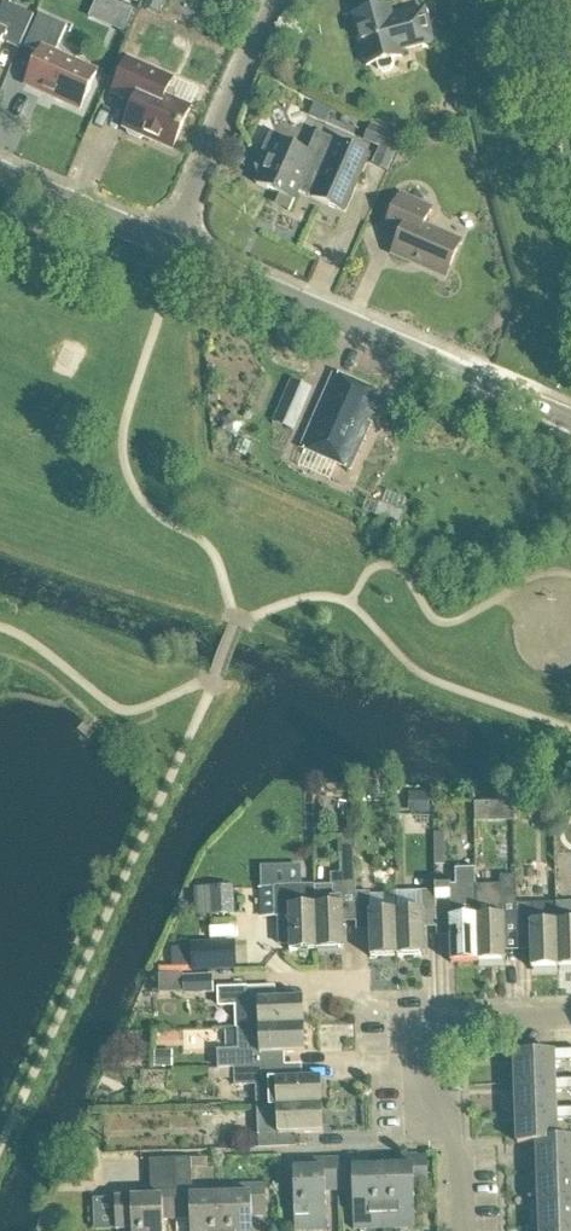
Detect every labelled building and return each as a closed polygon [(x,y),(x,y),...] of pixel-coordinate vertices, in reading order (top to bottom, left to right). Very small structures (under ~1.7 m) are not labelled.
[(132,11),(108,0),(98,0),(91,14),(125,29),(132,11)] [(158,14),(164,0),(148,0),(144,8),(158,14)] [(34,17),(4,4),(0,14),(0,48),(2,43),(19,50),(34,17)] [(389,8),(353,17),(367,68),(377,65),(378,71),(382,74),(391,71),(394,67),(392,61),(402,58),(400,52),(433,44),(425,11),(401,17),(402,20),(393,22),(389,8)] [(81,111),(81,110),(97,74),(55,55),(67,28),(40,16),(25,48),(40,55),(25,86),(81,111)] [(173,80),(128,60),(112,96),(134,105),(123,130),(128,132),(129,137),(140,142),(143,139),(172,152),(191,109),(172,101),(174,97),(172,92),(168,91),(173,80)] [(371,125),(363,142),(380,150),(375,160),(390,166),(402,140),(371,125)] [(289,213),(298,194),(345,214),(370,157),(317,134),(307,155),(284,144),(285,141),(270,134),(255,169),(259,180),(256,186),(280,197),(278,201),(280,206),(289,210),(288,213),(289,213)] [(445,280),(461,244),(424,227),(432,209),(401,195),(386,228),(402,235),(392,256),(411,264),(412,262),(422,266),(420,269),(445,280)] [(274,419),(296,428),(313,385),(292,376),(274,419)] [(379,397),(333,376),(300,451),(350,472),(371,426),(367,424),(379,397)] [(429,816),(429,795),(409,794),(408,815),(429,816)] [(487,804),(487,823),(513,823),(512,803),(487,804)] [(277,889),(271,890),(272,919),(278,919),(279,947),(290,946),(290,954),(317,953),(316,888),(301,888),(301,869),(277,870),(277,889)] [(332,877),(332,888),(316,888),(317,953),(345,952),(343,917),(356,916),(357,916),(356,896),(357,896),(356,869),(341,869),(341,876),(332,877)] [(477,920),(476,888),(475,871),(456,872),(456,888),(451,888),(451,881),(434,882),(435,892),(436,922),(437,931),(450,930),(451,965),(478,964),(477,920)] [(500,887),(476,888),(477,920),(478,964),(506,963),(505,953),(518,952),(517,936),(517,928),(517,907),(516,877),(500,878),(500,887)] [(234,888),(195,889),(196,917),(235,916),(234,888)] [(422,913),(404,914),(396,914),(398,959),(425,958),(424,923),(436,922),(435,892),(421,893),(422,913)] [(357,916),(356,916),(357,925),(370,924),(371,960),(398,959),(396,914),(372,915),(371,895),(357,896),(356,896),(357,916)] [(558,926),(557,905),(517,907),(517,928),(517,936),(518,952),(531,952),(531,971),(559,970),(558,926)] [(570,905),(557,905),(558,926),(559,970),(570,970),(570,905)] [(192,975),(214,974),(213,944),(190,945),(192,975)] [(184,978),(184,996),(209,995),(209,977),(184,978)] [(239,1029),(304,1028),(303,1000),(269,1002),(268,989),(217,991),(218,1009),(238,1009),(239,1029)] [(219,1072),(234,1071),(270,1070),(270,1057),(305,1055),(304,1028),(239,1029),(239,1054),(219,1054),(219,1072)] [(155,1068),(172,1068),(172,1052),(155,1052),(155,1068)] [(556,1082),(555,1064),(570,1064),(570,1052),(553,1053),(553,1056),(514,1057),(515,1086),(556,1085),(556,1082)] [(270,1070),(234,1071),(235,1088),(257,1087),(257,1109),(277,1108),(322,1108),(321,1080),(286,1082),(285,1069),(270,1070)] [(515,1086),(516,1115),(557,1114),(557,1111),(556,1093),(570,1093),(570,1081),(556,1082),(556,1085),(515,1086)] [(322,1108),(257,1109),(259,1149),(296,1148),(296,1136),(323,1135),(322,1108)] [(516,1115),(518,1146),(537,1145),(559,1145),(559,1142),(558,1122),(570,1122),(570,1110),(557,1111),(557,1114),(516,1115)] [(559,1142),(559,1145),(537,1145),(538,1172),(570,1171),(570,1142),(559,1142)] [(415,1230),(414,1190),(429,1190),(428,1157),(396,1158),(396,1168),(383,1168),(385,1230),(387,1230),(415,1230)] [(176,1161),(177,1222),(191,1221),(191,1230),(221,1230),(220,1197),(208,1198),(208,1189),(194,1189),(193,1160),(176,1161)] [(338,1161),(339,1193),(353,1192),(354,1230),(385,1230),(383,1168),(370,1169),(370,1160),(338,1161)] [(176,1161),(150,1162),(151,1191),(146,1191),(146,1199),(116,1200),(117,1230),(164,1230),(164,1222),(177,1222),(176,1161)] [(295,1230),(327,1230),(325,1193),(339,1193),(338,1161),(307,1162),(307,1171),(294,1171),(294,1186),(285,1186),(285,1200),(294,1199),(295,1230)] [(538,1172),(539,1201),(570,1200),(570,1171),(538,1172)] [(252,1219),(266,1218),(265,1186),(234,1187),(234,1197),(220,1197),(221,1230),(252,1230),(252,1219)] [(539,1201),(540,1230),(570,1229),(570,1200),(539,1201)]
